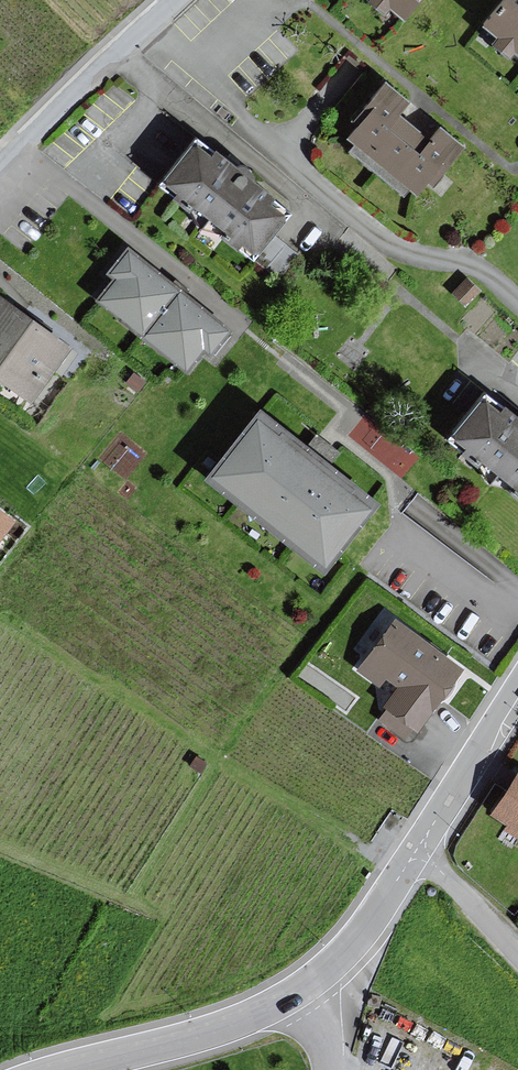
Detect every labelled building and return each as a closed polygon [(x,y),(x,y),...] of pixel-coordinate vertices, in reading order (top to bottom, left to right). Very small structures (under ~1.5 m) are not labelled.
[(402,16),(416,0),(384,0),(402,16)] [(491,23),(517,46),(517,0),(511,0),(491,23)] [(464,146),(435,123),(424,136),(398,115),(408,102),(388,85),(373,103),(379,108),(353,139),(417,191),(429,177),(434,181),(464,146)] [(197,143),(167,180),(256,252),(286,214),(197,143)] [(211,356),(230,332),(181,292),(129,250),(109,275),(116,281),(100,301),(144,337),(187,371),(204,350),(211,356)] [(477,293),(463,279),(448,295),(463,308),(477,293)] [(0,300),(0,377),(30,399),(67,349),(0,300)] [(453,439),(517,490),(517,424),(485,399),(453,439)] [(374,503),(259,418),(214,478),(328,564),(374,503)] [(0,511),(0,529),(9,517),(0,511)] [(455,665),(389,619),(358,664),(394,689),(373,719),(403,740),(455,665)] [(493,808),(517,824),(517,770),(493,808)]
